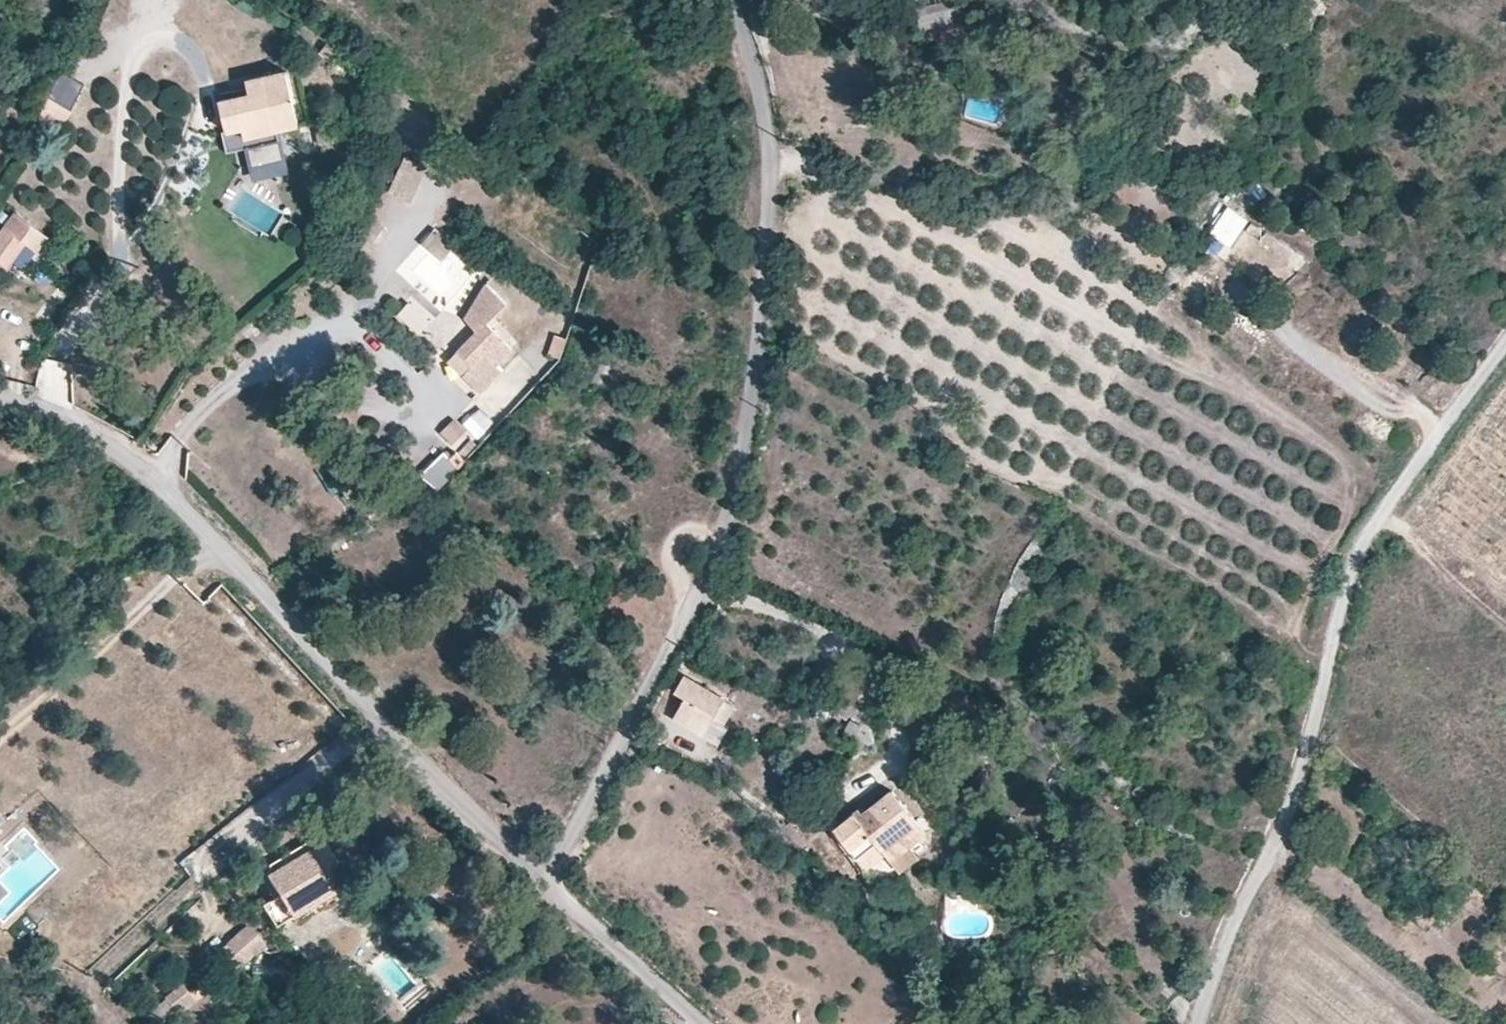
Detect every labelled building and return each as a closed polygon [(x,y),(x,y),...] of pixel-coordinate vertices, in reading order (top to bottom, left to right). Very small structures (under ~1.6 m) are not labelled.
[(301,129),(287,73),(246,83),(248,89),(250,96),(218,104),(226,137),(244,133),(248,151),(280,143),(278,134),(301,129)] [(62,74),(51,99),(75,109),(85,84),(62,74)] [(250,96),(248,89),(216,96),(218,104),(250,96)] [(248,151),(244,133),(226,137),(231,155),(248,151)] [(1229,207),(1210,235),(1231,250),(1250,222),(1229,207)] [(45,235),(15,216),(0,240),(0,264),(8,269),(24,243),(36,250),(45,235)] [(455,246),(433,230),(423,244),(445,260),(455,246)] [(511,309),(487,286),(465,324),(479,337),(453,365),(488,398),(507,378),(502,373),(516,359),(489,333),(511,309)] [(433,324),(411,305),(399,319),(421,338),(433,324)] [(566,341),(556,338),(551,357),(561,360),(566,341)] [(468,437),(458,424),(445,434),(455,447),(468,437)] [(441,492),(462,469),(444,453),(423,476),(441,492)] [(703,734),(723,699),(683,676),(674,691),(684,697),(674,716),(703,734)] [(852,739),(861,725),(850,719),(842,732),(852,739)] [(925,833),(891,790),(862,815),(858,810),(834,830),(863,865),(877,853),(880,857),(885,853),(891,861),(908,847),(925,833)] [(866,869),(834,830),(830,834),(862,872),(866,869)] [(264,878),(324,842),(308,841),(270,864),(264,878)] [(346,878),(324,842),(264,878),(286,914),(346,878)] [(900,871),(916,857),(908,847),(891,861),(900,871)] [(872,877),(891,861),(885,853),(880,857),(877,853),(863,865),(872,877)] [(274,928),(338,889),(346,878),(286,914),(275,896),(261,905),(274,928)] [(229,971),(259,941),(244,926),(214,956),(229,971)] [(175,1014),(200,995),(195,988),(188,993),(180,983),(162,998),(175,1014)]
